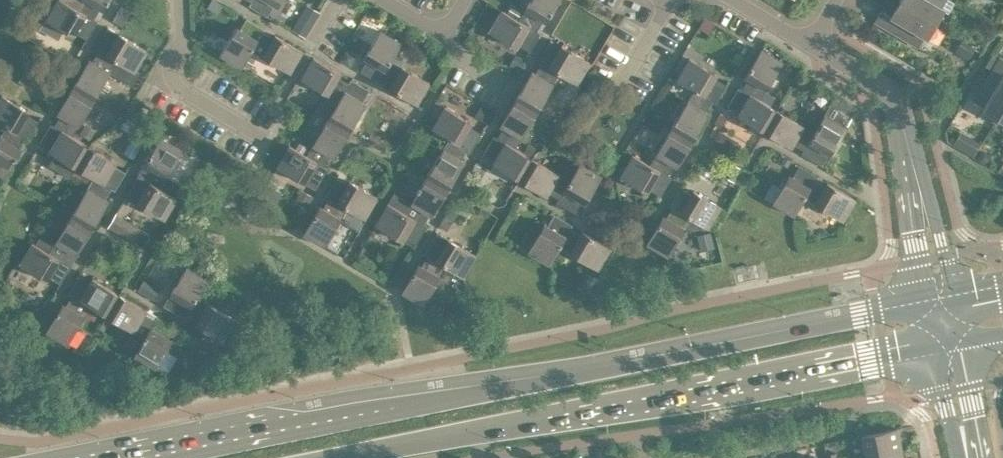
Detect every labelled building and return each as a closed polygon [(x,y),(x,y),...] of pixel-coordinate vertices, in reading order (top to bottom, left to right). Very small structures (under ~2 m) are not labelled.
[(88,15),(76,8),(63,0),(58,0),(46,19),(74,36),(79,28),(90,34),(98,21),(88,15)] [(76,8),(88,15),(95,5),(104,10),(110,0),(81,0),(76,8)] [(217,0),(214,0),(210,8),(220,14),(225,4),(217,0)] [(278,7),(282,0),(253,0),(250,5),(263,13),(270,2),(278,7)] [(547,22),(560,0),(531,0),(524,12),(519,20),(531,28),(531,27),(537,17),(547,22)] [(899,2),(936,24),(944,10),(941,8),(946,0),(900,0),(899,2)] [(882,10),(875,21),(918,47),(924,36),(928,38),(936,24),(899,2),(891,15),(882,10)] [(512,5),(507,13),(519,20),(524,12),(512,5)] [(507,13),(502,10),(489,31),(517,48),(521,40),(533,46),(541,33),(531,27),(531,28),(519,20),(507,13)] [(305,36),(312,25),(299,17),(292,29),(305,36)] [(705,17),(699,28),(709,33),(715,23),(705,17)] [(245,32),(237,27),(221,54),(242,67),(252,50),(259,37),(260,38),(265,28),(251,20),(245,32)] [(385,72),(384,72),(392,60),(402,43),(380,30),(364,57),(372,62),(365,73),(379,81),(385,72)] [(105,54),(117,61),(110,72),(111,72),(132,85),(140,72),(135,70),(147,50),(120,34),(115,42),(104,35),(96,49),(105,54)] [(252,50),(290,72),(303,51),(275,34),(270,44),(260,38),(259,37),(252,50)] [(962,39),(956,50),(970,58),(976,48),(962,39)] [(82,48),(73,43),(67,55),(76,60),(82,48)] [(558,53),(546,47),(538,60),(548,66),(548,65),(560,73),(577,83),(590,62),(562,45),(558,53)] [(340,60),(351,66),(357,55),(346,49),(340,60)] [(754,82),(748,92),(748,93),(760,100),(761,100),(783,62),(761,49),(745,77),(754,82)] [(526,59),(516,53),(510,65),(520,71),(526,59)] [(99,64),(90,59),(74,86),(95,99),(111,72),(110,72),(117,61),(105,54),(99,64)] [(301,79),(339,101),(346,89),(346,88),(335,82),(341,73),(313,57),(301,79)] [(982,110),(997,118),(1002,108),(1002,59),(1000,57),(974,101),(984,107),(982,110)] [(717,74),(690,58),(677,80),(694,90),(694,89),(707,96),(706,97),(716,102),(724,89),(713,82),(717,74)] [(430,82),(392,60),(384,72),(385,72),(395,78),(389,88),(417,104),(430,82)] [(542,76),(532,71),(516,98),(538,111),(560,73),(548,65),(548,66),(542,76)] [(19,80),(32,88),(39,77),(26,69),(19,80)] [(329,118),(350,130),(366,103),(358,98),(365,87),(351,79),(346,88),(346,89),(339,101),(329,118)] [(570,102),(579,86),(567,79),(558,95),(570,102)] [(67,119),(61,129),(73,136),(95,99),(74,86),(58,113),(67,119)] [(739,87),(731,101),(742,107),(737,115),(765,131),(777,109),(761,100),(760,100),(748,93),(748,92),(739,87)] [(700,107),(706,97),(707,96),(694,89),(694,90),(672,127),(694,140),(710,113),(700,107)] [(7,126),(19,133),(28,139),(36,125),(25,118),(30,110),(2,94),(0,98),(0,122),(7,126)] [(131,104),(119,97),(113,108),(124,115),(131,104)] [(510,131),(504,141),(503,141),(515,149),(516,148),(538,111),(516,98),(500,125),(510,131)] [(472,123),(445,106),(432,128),(449,138),(462,145),(461,145),(471,151),(479,137),(468,131),(472,123)] [(494,112),(484,106),(478,117),(488,123),(494,112)] [(797,138),(808,144),(815,132),(815,131),(777,109),(765,131),(792,147),(797,138)] [(821,118),(809,111),(802,123),(814,130),(821,118)] [(728,116),(722,112),(715,123),(722,127),(728,116)] [(847,127),(825,114),(815,131),(815,132),(808,144),(802,153),(816,161),(822,150),(830,155),(847,127)] [(307,155),(306,155),(319,163),(319,162),(325,152),(334,158),(350,130),(329,118),(322,128),(307,155)] [(52,123),(43,137),(55,144),(44,162),(71,178),(77,168),(90,146),(73,136),(61,129),(52,123)] [(86,123),(80,133),(91,139),(96,129),(86,123)] [(6,177),(22,149),(13,144),(19,133),(7,126),(0,137),(0,173),(6,177)] [(668,161),(678,167),(694,140),(672,127),(650,165),(662,172),(668,161)] [(718,129),(712,140),(732,152),(739,142),(718,129)] [(961,131),(954,145),(973,156),(981,142),(961,131)] [(493,164),(520,180),(532,158),(516,148),(515,149),(503,141),(504,141),(494,135),(486,149),(497,156),(493,164)] [(183,150),(161,137),(139,175),(148,180),(148,181),(160,188),(183,150)] [(455,156),(461,145),(462,145),(449,138),(427,176),(449,188),(465,161),(455,156)] [(130,141),(124,152),(134,158),(140,147),(130,141)] [(536,147),(529,143),(524,151),(532,155),(536,147)] [(290,145),(277,167),(304,183),(309,175),(320,181),(328,168),(319,162),(319,163),(306,155),(307,155),(290,145)] [(117,162),(90,146),(77,168),(94,177),(106,184),(106,185),(115,190),(123,177),(112,170),(117,162)] [(354,148),(351,152),(352,156),(356,159),(361,158),(363,154),(362,150),(359,147),(354,148)] [(981,152),(978,156),(980,160),(986,164),(990,163),(993,159),(991,154),(986,151),(981,152)] [(662,172),(650,165),(633,154),(620,176),(648,192),(652,184),(664,191),(672,177),(662,172)] [(570,180),(532,158),(520,180),(547,196),(552,186),(563,192),(563,193),(570,180)] [(602,176),(580,163),(575,171),(571,178),(570,180),(563,193),(563,192),(557,202),(571,210),(577,199),(585,203),(602,176)] [(742,169),(732,163),(725,175),(735,181),(742,169)] [(476,164),(469,175),(480,181),(486,170),(476,164)] [(568,166),(563,173),(571,178),(575,171),(568,166)] [(795,215),(805,198),(804,198),(811,185),(812,186),(817,176),(804,168),(797,180),(789,175),(773,202),(795,215)] [(126,197),(165,220),(178,198),(160,188),(148,181),(148,180),(139,175),(126,197)] [(423,210),(433,216),(449,188),(427,176),(411,203),(394,193),(388,203),(405,213),(405,214),(417,221),(418,220),(423,210)] [(100,195),(106,185),(106,184),(94,177),(72,215),(93,228),(109,200),(100,195)] [(378,197),(350,181),(345,189),(334,182),(326,196),(335,201),(336,201),(348,208),(349,209),(358,214),(365,219),(378,197)] [(805,198),(843,221),(855,199),(828,182),(822,192),(812,186),(811,185),(804,198),(805,198)] [(677,191),(669,205),(679,211),(679,210),(691,217),(691,218),(708,228),(721,206),(693,190),(691,193),(680,187),(677,191)] [(307,208),(314,196),(302,189),(295,200),(307,208)] [(325,246),(348,208),(336,201),(335,201),(329,211),(320,206),(304,233),(325,246)] [(405,213),(388,203),(375,225),(403,241),(408,233),(419,240),(427,226),(418,220),(417,221),(405,214),(405,213)] [(349,209),(343,221),(344,222),(351,226),(358,214),(349,209)] [(663,215),(647,243),(668,256),(691,218),(691,217),(679,210),(679,211),(673,221),(663,215)] [(116,213),(108,227),(133,242),(141,227),(116,213)] [(72,215),(49,252),(62,260),(71,265),(93,228),(72,215)] [(559,247),(567,234),(567,235),(573,225),(559,217),(552,228),(544,224),(528,251),(550,264),(560,247),(559,247)] [(577,241),(567,235),(567,234),(559,247),(560,247),(598,269),(611,247),(583,231),(577,241)] [(714,247),(710,231),(698,234),(702,250),(714,247)] [(424,254),(434,259),(447,266),(446,266),(463,276),(476,255),(437,232),(424,254)] [(44,238),(41,236),(36,243),(49,250),(54,241),(47,237),(44,238)] [(62,260),(61,260),(49,253),(49,252),(32,242),(20,264),(47,280),(52,272),(63,279),(71,265),(62,260)] [(178,257),(163,248),(158,257),(173,265),(178,257)] [(424,304),(446,266),(447,266),(434,259),(428,269),(418,264),(402,291),(424,304)] [(186,267),(164,306),(185,318),(191,309),(190,309),(198,296),(198,297),(208,279),(186,267)] [(100,311),(107,316),(120,294),(93,278),(88,286),(77,279),(69,293),(78,299),(78,298),(91,305),(91,306),(100,311)] [(144,279),(138,290),(154,300),(161,289),(144,279)] [(25,289),(20,297),(29,303),(34,295),(25,289)] [(142,319),(147,310),(120,294),(107,316),(145,338),(152,326),(152,325),(142,319)] [(196,325),(223,341),(236,319),(198,297),(198,296),(190,309),(191,309),(201,315),(196,325)] [(91,306),(91,305),(78,298),(78,299),(72,309),(63,303),(47,331),(68,344),(85,315),(91,306)] [(91,306),(85,315),(90,318),(96,317),(100,311),(91,306)] [(152,325),(152,326),(145,338),(135,355),(156,368),(173,340),(165,335),(171,324),(158,316),(152,325)] [(131,333),(124,346),(134,351),(141,339),(131,333)] [(193,337),(187,348),(196,354),(203,343),(193,337)] [(897,428),(862,435),(866,457),(902,450),(897,428)]
